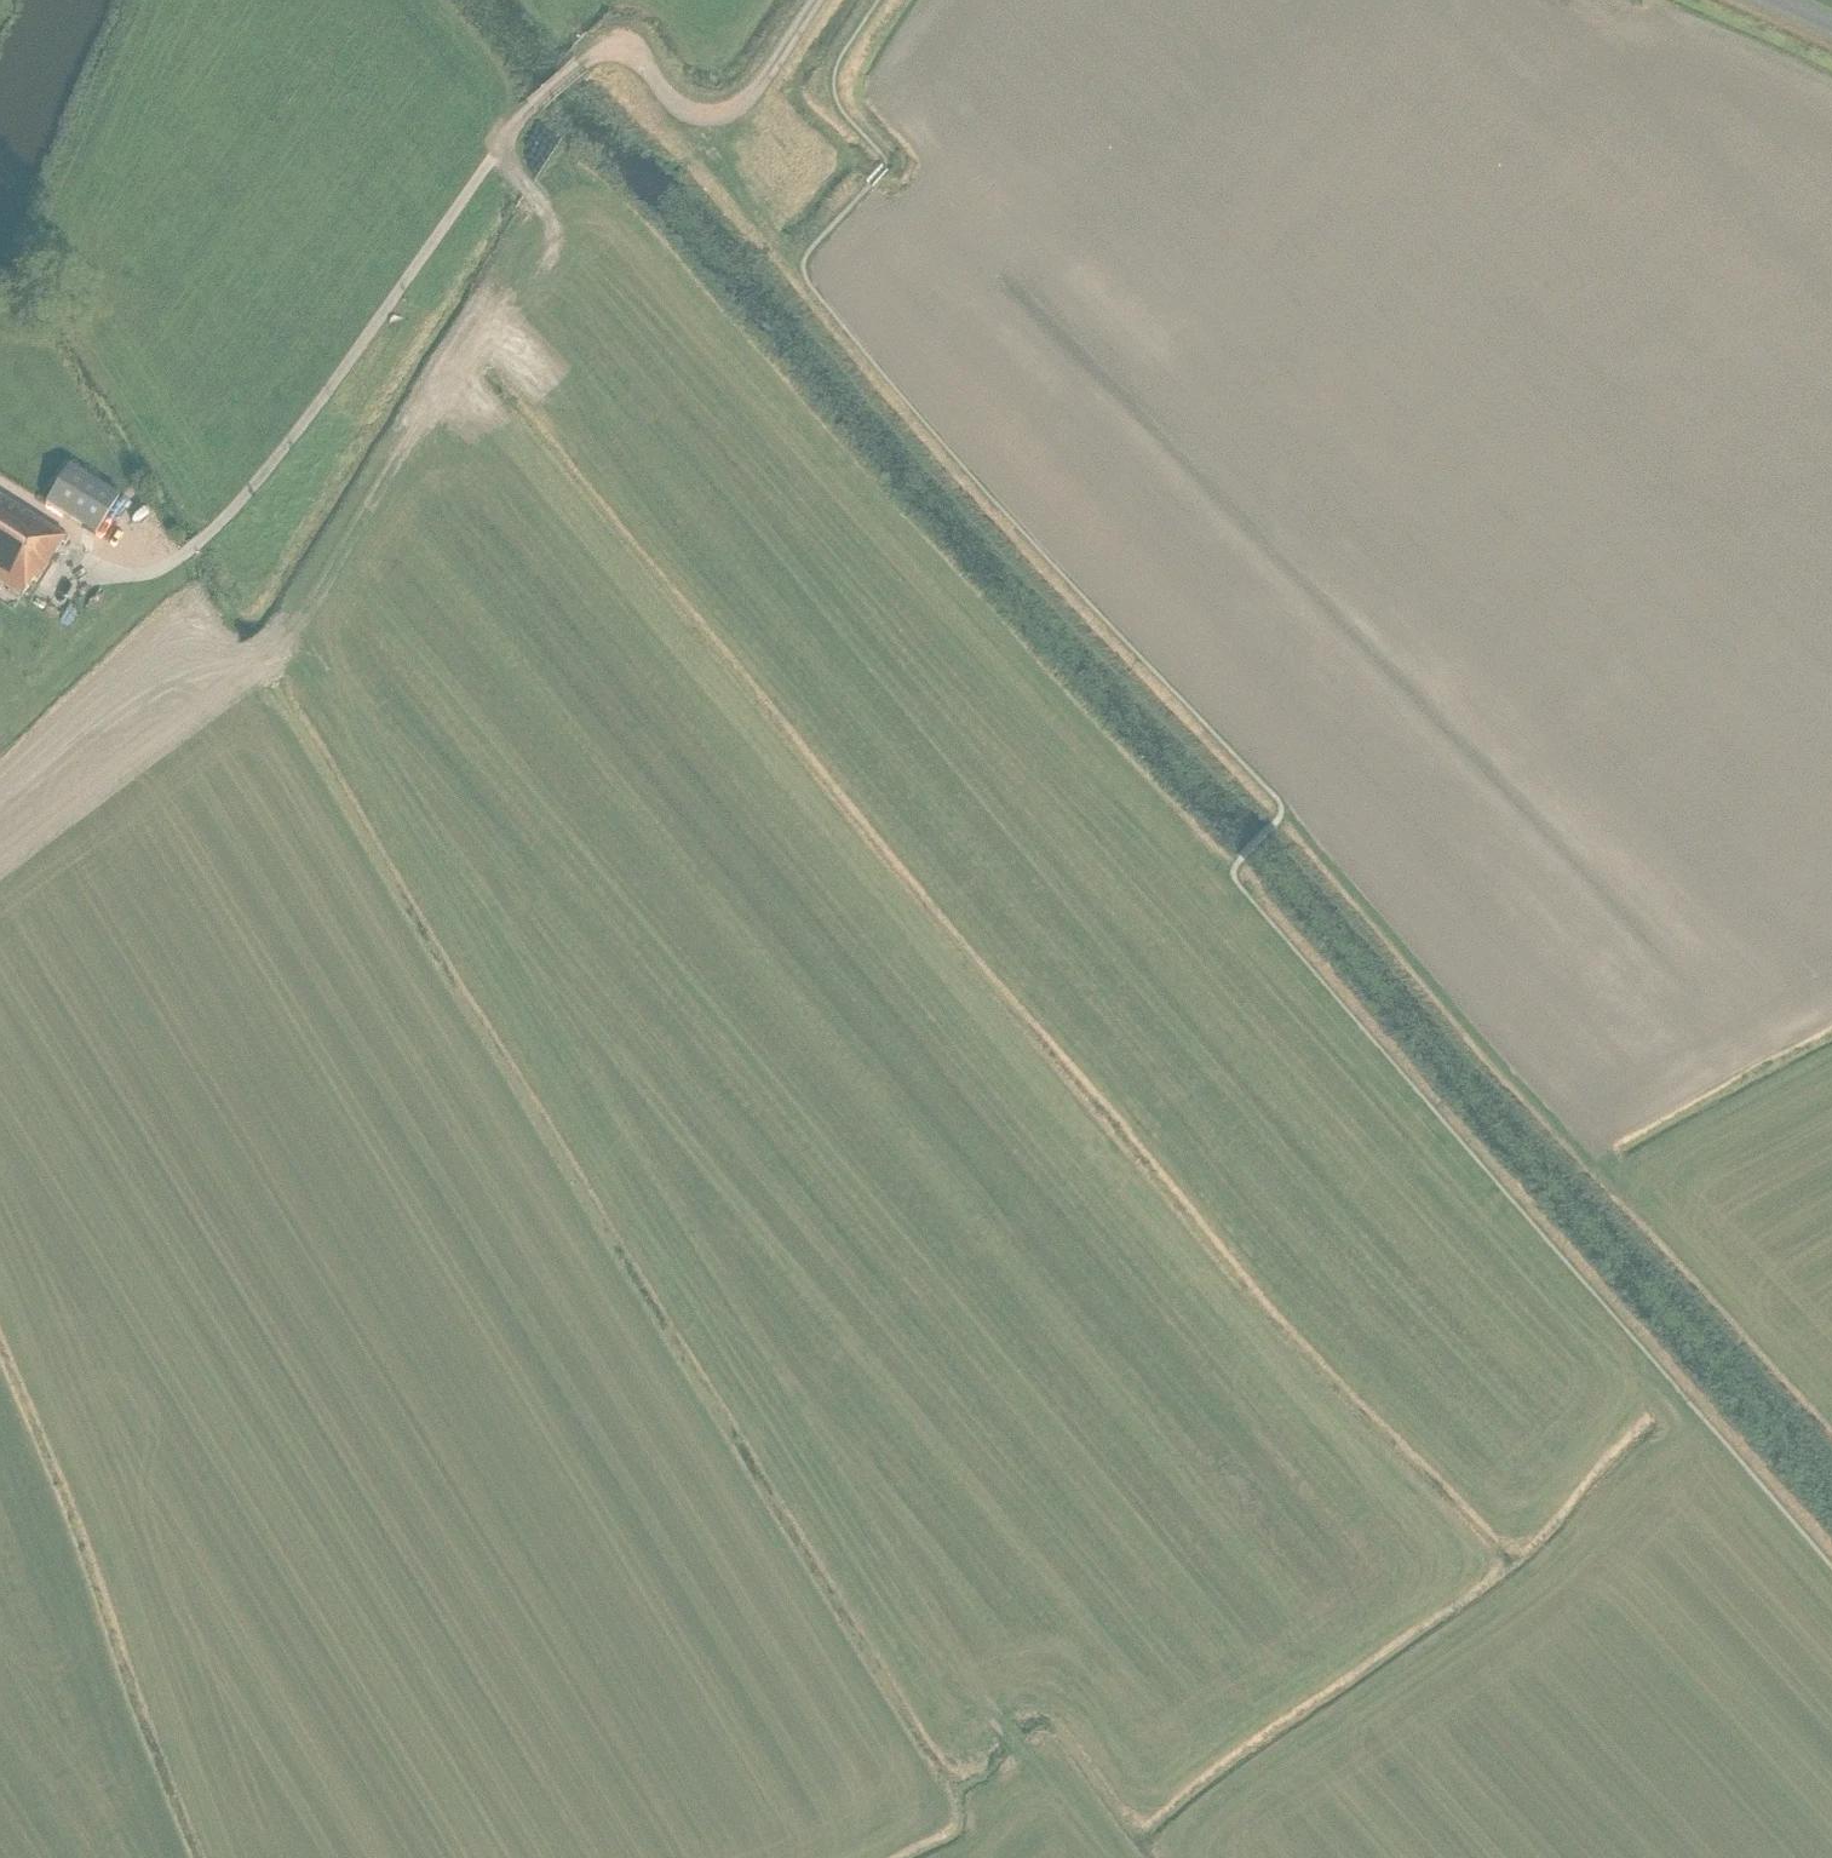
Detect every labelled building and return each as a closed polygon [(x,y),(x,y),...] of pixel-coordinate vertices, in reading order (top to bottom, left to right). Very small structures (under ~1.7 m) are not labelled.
[(46,505),(95,536),(118,499),(69,468),(46,505)] [(65,539),(0,497),(0,584),(23,599),(34,582),(37,584),(65,539)]
